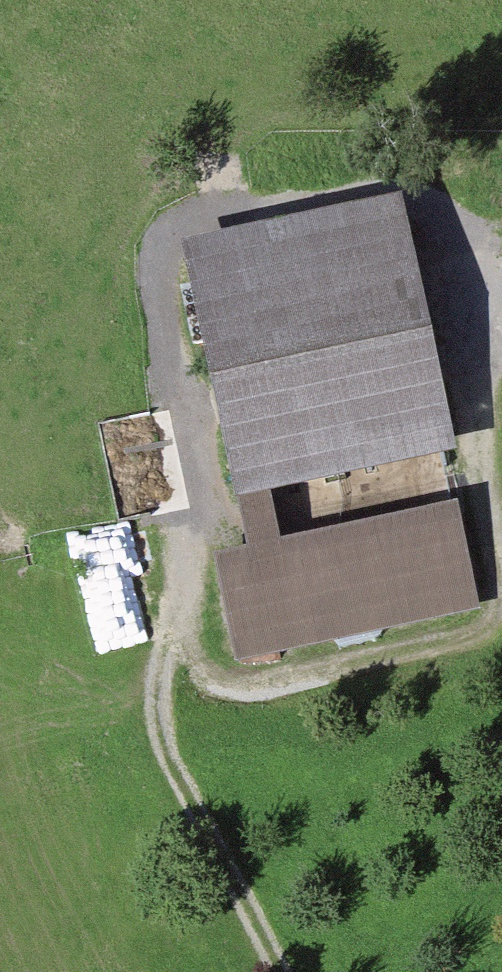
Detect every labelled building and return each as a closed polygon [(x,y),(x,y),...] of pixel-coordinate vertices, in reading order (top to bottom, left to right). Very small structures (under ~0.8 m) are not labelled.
[(391,210),(174,256),(238,556),(211,562),(232,662),(474,611),(452,510),(280,547),(270,500),(444,463),(391,210)] [(72,531),(98,651),(150,640),(124,519),(72,531)]
